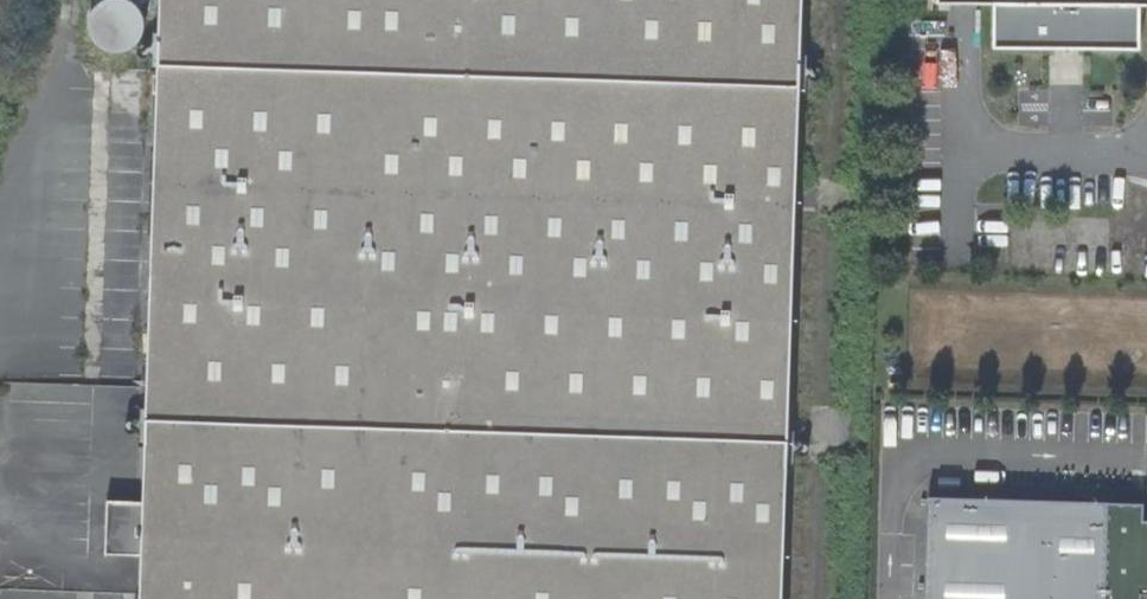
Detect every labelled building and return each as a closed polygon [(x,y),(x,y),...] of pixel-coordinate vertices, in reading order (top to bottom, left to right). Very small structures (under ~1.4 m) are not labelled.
[(100,3),(97,9),(96,15),(97,22),(98,28),(100,33),(105,37),(109,40),(115,43),(121,44),(129,44),(136,41),(142,38),(147,32),(151,26),(152,18),(151,9),(147,1),(146,0),(102,0),(100,3)] [(157,145),(143,545),(141,598),(783,598),(794,281),(803,0),(162,0),(157,145)] [(978,35),(1131,41),(1140,0),(978,0),(978,35)] [(1142,573),(1135,573),(1135,563),(1142,564),(1144,500),(927,494),(924,598),(1141,598),(1142,573)]
